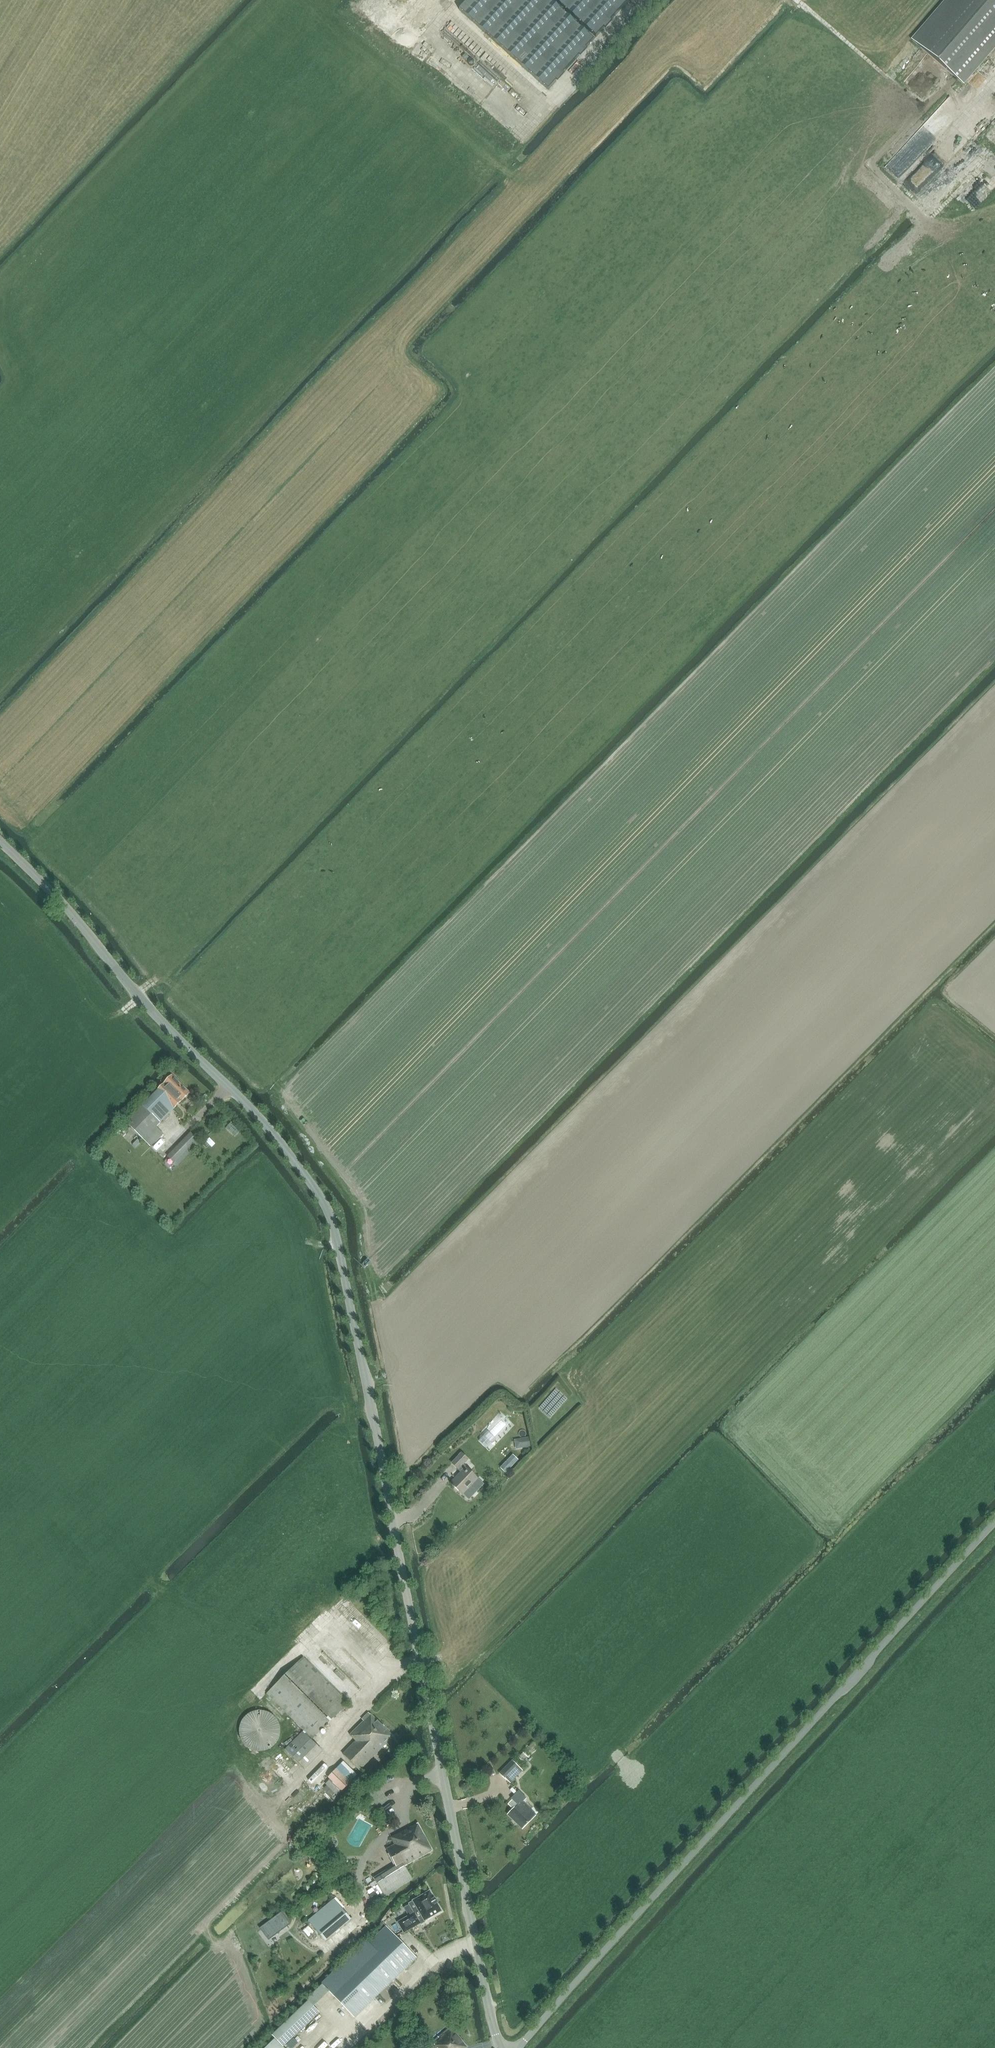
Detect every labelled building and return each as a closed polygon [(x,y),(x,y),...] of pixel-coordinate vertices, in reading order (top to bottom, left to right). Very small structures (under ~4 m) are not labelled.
[(594,40),(550,0),(466,0),(467,1),(460,9),(548,90),(556,81),(558,83),(565,75),(563,73),(579,56),(580,57),(587,50),(586,48),(594,40)] [(596,37),(604,29),(605,30),(612,22),(611,21),(626,3),(628,5),(632,0),(554,0),(596,37)] [(964,85),(994,49),(994,0),(945,0),(911,39),(964,85)] [(182,1102),(190,1093),(172,1075),(142,1106),(125,1124),(151,1147),(164,1134),(156,1127),(160,1123),(173,1110),(182,1102)] [(232,1135),(237,1131),(230,1122),(225,1126),(232,1135)] [(180,1162),(197,1145),(200,1142),(192,1134),(168,1157),(177,1166),(180,1162)] [(487,1431),(479,1438),(486,1446),(511,1424),(500,1412),(483,1426),(487,1431)] [(514,1440),(516,1449),(531,1447),(529,1437),(514,1440)] [(466,1450),(462,1454),(452,1464),(461,1473),(451,1484),(462,1495),(478,1479),(463,1464),(471,1455),(466,1450)] [(513,1454),(501,1467),(506,1472),(518,1460),(513,1454)] [(369,1634),(374,1629),(352,1605),(346,1610),(369,1634)] [(335,1628),(341,1621),(336,1617),(330,1624),(335,1628)] [(312,1740),(349,1703),(303,1657),(282,1678),(277,1673),(269,1681),(270,1682),(268,1683),(273,1688),(266,1694),(303,1731),(284,1750),(305,1771),(323,1752),(312,1740)] [(271,1717),(270,1716),(268,1715),(266,1714),(265,1714),(263,1713),(262,1713),(260,1713),(258,1713),(256,1713),(255,1714),(253,1714),(252,1715),(250,1716),(249,1717),(247,1718),(246,1719),(245,1721),(244,1722),(243,1724),(243,1725),(242,1727),(242,1728),(242,1730),(242,1732),(242,1734),(242,1735),(243,1737),(243,1739),(244,1740),(245,1742),(246,1743),(247,1744),(249,1745),(250,1746),(251,1747),(253,1748),(255,1749),(256,1749),(258,1749),(260,1749),(261,1749),(263,1749),(265,1749),(266,1748),(268,1748),(269,1747),(271,1746),(272,1745),(273,1744),(274,1742),(275,1741),(276,1740),(277,1738),(278,1736),(278,1735),(278,1733),(278,1731),(278,1730),(278,1728),(278,1726),(277,1725),(276,1723),(276,1722),(275,1720),(274,1719),(272,1718),(271,1717)] [(364,1721),(350,1736),(355,1742),(348,1750),(342,1755),(360,1772),(387,1744),(391,1748),(396,1743),(392,1739),(393,1737),(371,1715),(370,1715),(368,1713),(362,1719),(364,1721)] [(314,1790),(339,1763),(329,1753),(304,1780),(314,1790)] [(499,1773),(506,1781),(507,1780),(510,1784),(523,1771),(512,1760),(499,1773)] [(344,1785),(349,1777),(342,1772),(336,1780),(344,1785)] [(342,1792),(330,1780),(326,1785),(327,1786),(321,1792),(330,1800),(335,1794),(337,1796),(342,1792)] [(508,1805),(513,1809),(507,1814),(522,1829),(536,1815),(534,1814),(537,1811),(533,1807),(530,1810),(517,1795),(508,1805)] [(384,1873),(382,1869),(380,1867),(370,1873),(373,1878),(374,1880),(385,1898),(392,1893),(413,1879),(404,1866),(432,1851),(418,1823),(404,1831),(391,1838),(394,1844),(386,1849),(395,1865),(384,1873)] [(414,1913),(398,1923),(404,1934),(421,1924),(421,1925),(426,1923),(425,1922),(442,1912),(430,1891),(408,1904),(414,1913)] [(308,1921),(325,1941),(351,1919),(334,1899),(308,1921)] [(303,1916),(306,1920),(312,1914),(309,1911),(303,1916)] [(355,2018),(417,1957),(386,1925),(368,1942),(366,1940),(321,1983),(329,1992),(332,1995),(355,2018)] [(272,2035),(283,2047),(319,2012),(308,2001),(272,2035)] [(327,2028),(332,2025),(326,2014),(321,2017),(327,2028)] [(306,2029),(316,2039),(325,2031),(320,2025),(319,2025),(315,2020),(306,2029)] [(468,2047),(451,2026),(449,2026),(449,2027),(432,2041),(429,2044),(432,2047),(468,2047)] [(292,2041),(296,2045),(302,2038),(298,2035),(292,2041)] [(274,2038),(265,2047),(284,2047),(274,2038)]
